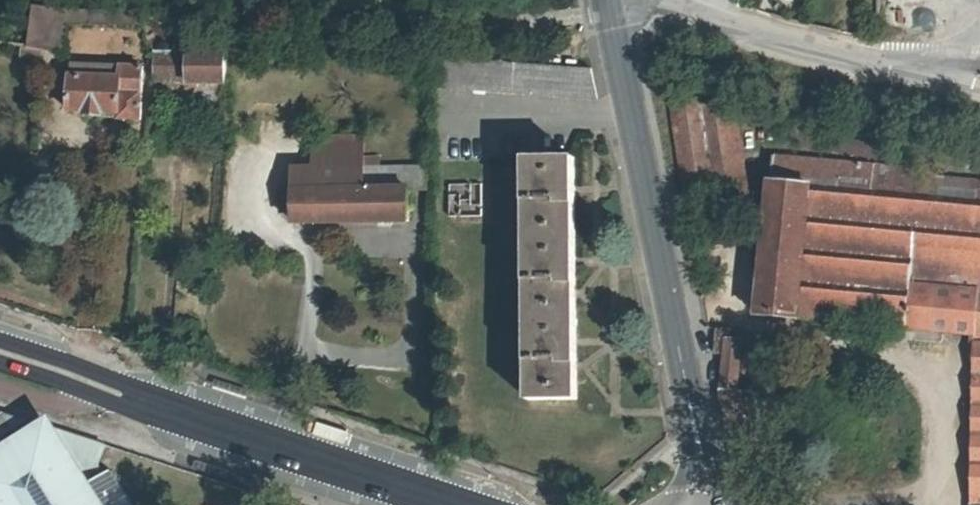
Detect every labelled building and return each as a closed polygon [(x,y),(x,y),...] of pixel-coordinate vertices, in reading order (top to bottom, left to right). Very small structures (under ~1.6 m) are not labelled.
[(65,49),(69,20),(71,9),(41,4),(34,44),(65,49)] [(143,8),(71,9),(69,20),(147,20),(143,8)] [(189,81),(226,81),(227,51),(200,50),(155,50),(153,79),(187,80),(189,81)] [(71,72),(68,108),(119,111),(119,117),(140,118),(143,65),(73,62),(72,71),(71,72)] [(734,105),(669,98),(687,202),(745,194),(734,105)] [(315,135),(315,165),(380,165),(380,157),(365,157),(365,135),(315,135)] [(772,178),(769,178),(759,311),(974,333),(974,335),(979,336),(979,174),(937,171),(937,165),(774,152),(772,178)] [(528,403),(575,403),(573,162),(526,163),(528,403)] [(480,214),(481,182),(446,182),(446,214),(480,214)] [(410,188),(294,189),(281,188),(281,212),(294,212),(294,220),(409,220),(410,188)] [(720,392),(729,446),(755,439),(742,390),(738,389),(744,328),(717,325),(715,351),(724,352),(720,392)] [(975,342),(971,504),(979,504),(979,342),(975,342)] [(110,471),(101,477),(95,467),(100,444),(0,412),(0,413),(0,504),(133,504),(110,471)]
